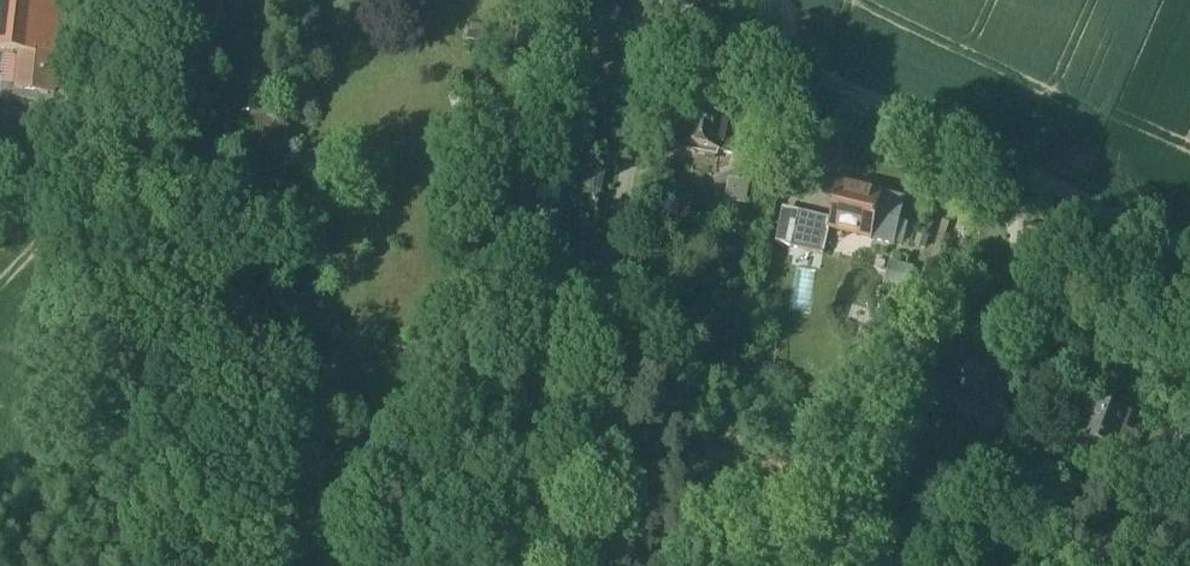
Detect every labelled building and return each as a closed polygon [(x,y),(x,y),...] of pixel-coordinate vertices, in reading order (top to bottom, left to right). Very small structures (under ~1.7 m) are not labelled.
[(32,55),(34,55),(40,0),(0,0),(0,51),(32,55)] [(34,55),(54,58),(61,0),(40,0),(34,55)] [(34,55),(32,55),(29,83),(50,86),(54,58),(34,55)] [(681,109),(665,106),(658,145),(674,148),(681,109)] [(724,118),(681,109),(674,148),(676,148),(675,153),(692,156),(693,151),(717,156),(724,118)] [(740,120),(724,118),(717,156),(734,159),(740,120)] [(723,203),(740,204),(741,182),(724,182),(723,203)] [(884,196),(836,185),(828,222),(827,223),(829,223),(827,231),(873,242),(884,196)] [(906,201),(884,196),(873,242),(896,247),(906,201)] [(813,218),(796,214),(789,250),(805,254),(813,218)] [(828,222),(813,218),(805,254),(821,257),(827,231),(829,223),(827,223),(828,222)] [(914,271),(894,266),(890,285),(909,290),(914,271)] [(546,283),(525,279),(523,290),(543,294),(544,294),(546,283)] [(1130,417),(1095,405),(1082,443),(1117,455),(1130,417)]
